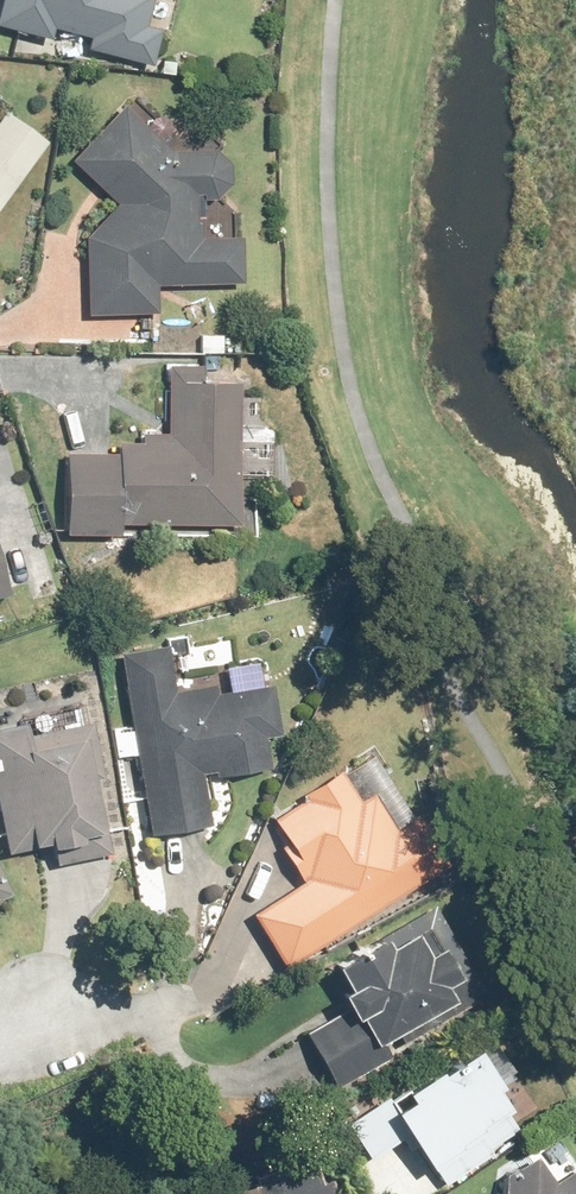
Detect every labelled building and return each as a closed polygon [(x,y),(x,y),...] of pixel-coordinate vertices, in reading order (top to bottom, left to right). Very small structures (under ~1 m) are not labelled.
[(0,1),(0,24),(45,36),(48,28),(85,38),(82,47),(147,65),(157,30),(139,25),(146,0),(0,0),(0,1)] [(190,221),(189,197),(211,197),(223,184),(224,162),(211,150),(167,153),(120,107),(65,162),(109,205),(82,233),(83,313),(151,313),(151,285),(235,284),(235,238),(196,238),(195,221),(190,221)] [(38,142),(0,114),(0,193),(38,142)] [(63,450),(62,533),(122,534),(122,517),(237,518),(239,364),(170,363),(169,434),(138,434),(138,451),(63,450)] [(17,588),(0,527),(0,592),(17,588)] [(165,645),(116,653),(148,832),(202,823),(193,773),(213,770),(214,776),(266,766),(261,741),(277,738),(267,683),(214,693),(212,683),(173,690),(165,645)] [(0,724),(0,853),(38,846),(41,864),(103,852),(88,779),(94,778),(84,724),(21,736),(18,721),(0,724)] [(246,914),(283,972),(427,880),(367,787),(352,797),(336,772),(299,796),(302,800),(269,821),(286,847),(274,855),(293,884),(246,914)] [(10,894),(1,874),(0,872),(0,898),(10,894)] [(296,1025),(334,1085),(475,997),(420,910),(337,962),(354,989),(296,1025)] [(424,1166),(439,1187),(484,1156),(480,1150),(511,1128),(484,1091),(491,1086),(464,1048),(382,1105),(377,1098),(339,1125),(362,1157),(395,1134),(419,1169),(424,1166)] [(566,1167),(544,1182),(525,1155),(497,1174),(491,1193),(575,1193),(575,1181),(566,1167)] [(235,1193),(330,1193),(324,1178),(312,1183),(304,1164),(281,1173),(278,1165),(245,1178),(249,1189),(235,1193)]
